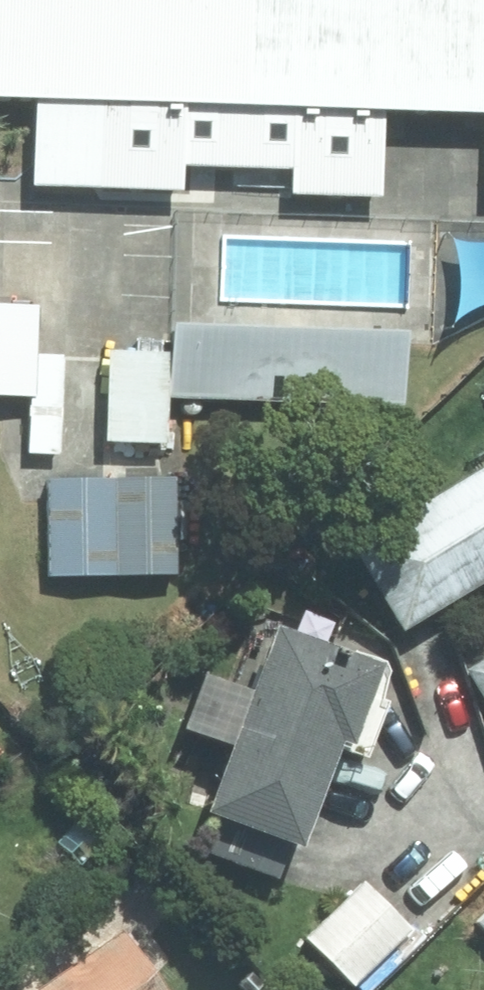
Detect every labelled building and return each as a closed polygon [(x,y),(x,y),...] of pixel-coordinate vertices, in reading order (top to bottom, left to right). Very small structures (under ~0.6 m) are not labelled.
[(483,117),(483,0),(0,0),(0,106),(483,117)] [(176,121),(27,117),(25,192),(174,195),(176,121)] [(379,125),(283,124),(282,203),(378,204),(379,125)] [(0,310),(0,420),(47,420),(48,311),(0,310)] [(406,333),(203,330),(202,413),(405,415),(406,333)] [(174,370),(101,370),(101,467),(174,467),(174,370)] [(341,545),(391,637),(483,587),(483,467),(341,545)] [(161,503),(31,502),(30,591),(161,592),(161,503)] [(347,764),(374,677),(253,636),(235,697),(196,681),(169,740),(210,758),(187,829),(287,863),(323,757),(347,764)] [(448,679),(483,741),(483,657),(448,679)] [(409,937),(358,885),(299,944),(337,989),(347,989),(409,937)] [(465,931),(483,949),(483,913),(465,931)] [(122,926),(26,989),(166,989),(122,926)]
